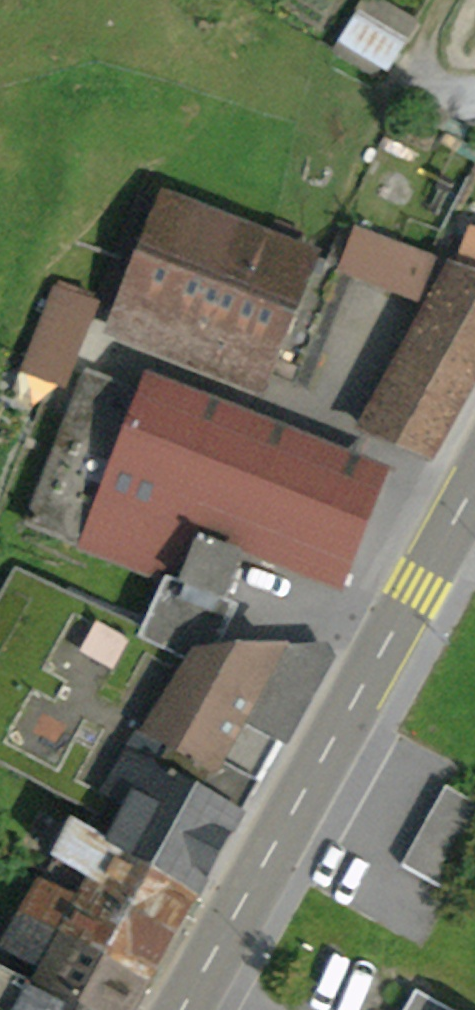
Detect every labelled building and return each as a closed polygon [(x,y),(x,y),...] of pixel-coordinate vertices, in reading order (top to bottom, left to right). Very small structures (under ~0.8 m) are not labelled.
[(409,32),(361,9),(337,56),(385,80),(409,32)] [(99,307),(123,316),(168,205),(143,195),(99,307)] [(310,348),(278,335),(308,261),(168,205),(123,316),(295,387),(310,348)] [(459,273),(359,235),(345,271),(440,308),(459,273)] [(278,335),(310,348),(340,274),(308,261),(278,335)] [(370,435),(431,454),(474,374),(474,280),(459,273),(440,308),(370,435)] [(54,298),(87,312),(93,297),(60,283),(54,298)] [(54,298),(28,364),(61,378),(87,312),(54,298)] [(377,490),(88,377),(29,528),(179,586),(196,593),(194,598),(222,609),(224,604),(240,563),(196,546),(201,532),(341,583),(377,490)] [(329,659),(324,651),(215,657),(197,658),(182,651),(141,632),(15,573),(0,602),(0,761),(97,814),(86,833),(111,848),(195,896),(213,865),(329,659)] [(197,658),(215,657),(237,609),(224,604),(222,609),(194,598),(196,593),(179,586),(141,632),(182,651),(197,658)] [(402,866),(452,894),(474,853),(474,804),(446,788),(402,866)] [(59,880),(171,940),(195,896),(111,848),(105,860),(78,845),(59,880)] [(63,937),(146,985),(171,940),(59,880),(54,889),(42,883),(29,906),(68,927),(63,937)] [(63,937),(68,927),(29,906),(19,922),(59,943),(63,937)] [(77,1009),(132,1009),(146,985),(63,937),(59,943),(19,922),(5,950),(17,956),(10,970),(0,965),(0,967),(9,972),(77,1009)] [(9,972),(0,967),(0,1009),(77,1009),(9,972)] [(416,992),(406,1009),(447,1009),(416,992)]
